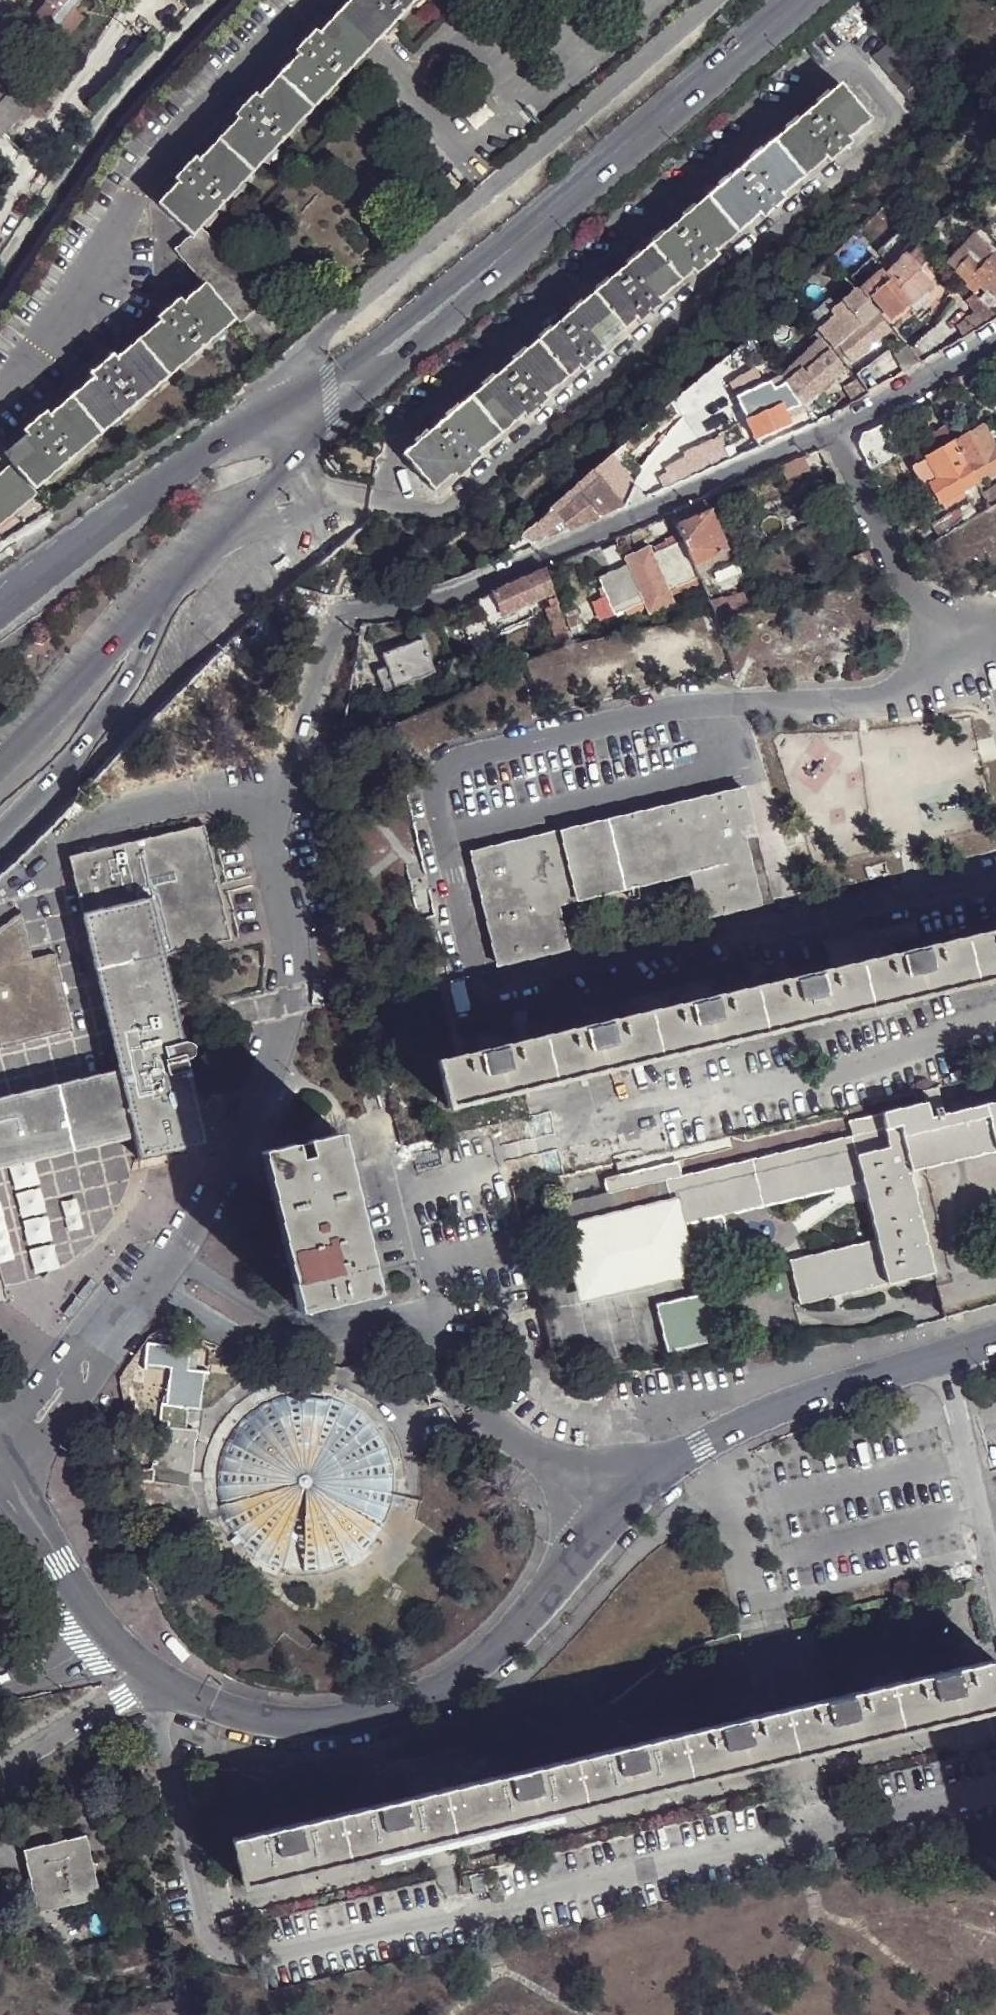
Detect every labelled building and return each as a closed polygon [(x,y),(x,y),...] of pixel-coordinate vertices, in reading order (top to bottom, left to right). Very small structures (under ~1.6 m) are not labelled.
[(20,8),(27,12),(33,0),(24,0),(20,8)] [(74,10),(82,0),(42,0),(46,4),(32,20),(52,37),(55,34),(74,10)] [(345,4),(380,37),(416,0),(349,0),(345,4)] [(327,23),(362,56),(380,37),(345,4),(327,23)] [(85,19),(74,10),(55,34),(65,42),(85,19)] [(19,11),(7,35),(16,37),(28,15),(19,11)] [(156,203),(190,236),(198,229),(362,56),(327,23),(313,37),(300,52),(253,101),(239,116),(193,164),(180,179),(156,203)] [(300,52),(313,37),(310,34),(297,49),(300,52)] [(895,36),(872,55),(921,114),(943,94),(895,36)] [(15,53),(16,42),(17,41),(15,41),(4,40),(2,51),(2,52),(15,53)] [(0,66),(0,104),(7,98),(17,88),(10,78),(0,66)] [(829,156),(844,142),(870,120),(839,83),(402,455),(433,491),(458,469),(473,456),(525,412),(541,399),(581,365),(597,351),(638,317),(653,304),(695,268),(710,255),(761,213),(777,199),(829,156)] [(34,105),(17,88),(7,98),(23,115),(34,105)] [(13,125),(23,115),(7,98),(0,104),(0,111),(13,125)] [(237,113),(239,116),(253,101),(251,99),(237,113)] [(846,145),(844,142),(829,156),(831,159),(846,145)] [(177,176),(180,179),(193,164),(190,162),(177,176)] [(779,202),(777,199),(761,213),(764,215),(779,202)] [(203,282),(235,319),(257,300),(198,229),(190,236),(176,249),(203,282)] [(973,236),(943,265),(964,285),(981,268),(972,260),(985,247),(973,236)] [(981,268),(994,256),(985,247),(972,260),(981,268)] [(882,287),(872,296),(893,320),(934,285),(921,270),(923,268),(908,251),(885,276),(881,271),(874,277),(882,287)] [(713,258),(710,255),(695,268),(697,271),(713,258)] [(987,309),(995,300),(995,258),(994,256),(981,268),(964,285),(973,294),(980,287),(985,292),(978,299),(987,309)] [(866,268),(851,280),(867,299),(872,296),(882,287),(874,277),(866,268)] [(14,466),(34,490),(235,319),(203,282),(177,305),(163,317),(111,361),(96,375),(45,418),(29,431),(3,453),(14,466)] [(827,300),(806,318),(817,331),(821,336),(831,349),(847,367),(889,330),(855,292),(835,309),(827,300)] [(163,317),(177,305),(175,302),(160,314),(163,317)] [(656,306),(653,304),(638,317),(641,319),(656,306)] [(961,339),(990,323),(985,316),(977,320),(973,313),(953,324),(961,339)] [(922,362),(939,352),(924,335),(908,346),(909,348),(922,362)] [(821,336),(778,378),(783,384),(788,391),(799,404),(843,368),(829,351),(831,349),(821,336)] [(891,348),(854,376),(863,386),(869,393),(909,370),(895,353),(891,348)] [(909,348),(895,353),(909,370),(922,362),(909,348)] [(599,354),(597,351),(581,365),(583,367),(599,354)] [(94,371),(96,375),(111,361),(109,358),(94,371)] [(783,384),(778,378),(769,385),(775,400),(780,396),(788,391),(783,384)] [(775,400),(769,385),(768,381),(737,403),(740,410),(744,417),(754,438),(787,425),(788,424),(785,418),(780,405),(778,406),(775,400)] [(821,421),(869,393),(863,386),(816,412),(821,421)] [(814,424),(799,404),(788,391),(780,396),(792,415),(801,429),(814,424)] [(792,415),(780,396),(775,400),(778,406),(780,405),(785,418),(792,415)] [(543,402),(541,399),(525,412),(527,415),(543,402)] [(941,419),(934,405),(916,415),(928,437),(934,436),(941,449),(954,442),(941,419)] [(744,417),(740,410),(736,412),(739,419),(744,417)] [(27,427),(29,431),(45,418),(43,415),(27,427)] [(792,434),(801,429),(792,415),(785,418),(788,424),(787,425),(792,434)] [(857,442),(869,468),(905,447),(884,419),(861,432),(857,442)] [(954,442),(976,482),(995,469),(995,447),(984,425),(954,442)] [(673,485),(735,458),(731,449),(724,452),(719,440),(683,456),(686,461),(678,464),(681,468),(667,474),(673,485)] [(954,442),(941,449),(929,456),(940,479),(931,484),(943,501),(948,498),(950,503),(966,494),(963,489),(976,482),(954,442)] [(473,456),(458,469),(461,472),(476,459),(473,456)] [(920,461),(931,484),(940,479),(929,456),(920,461)] [(804,459),(780,468),(787,483),(810,472),(804,459)] [(34,490),(14,466),(0,478),(0,518),(34,490)] [(592,470),(548,511),(544,516),(519,540),(533,546),(556,537),(585,524),(625,506),(610,488),(592,470)] [(980,488),(974,494),(984,511),(995,504),(995,485),(983,492),(980,488)] [(938,538),(975,516),(968,503),(947,516),(930,524),(938,538)] [(677,513),(671,515),(676,526),(681,525),(677,513)] [(681,525),(676,526),(681,540),(693,567),(700,564),(721,556),(726,554),(710,513),(681,525)] [(693,567),(681,540),(651,554),(652,557),(625,569),(624,565),(595,577),(612,615),(640,603),(643,611),(671,600),(668,592),(697,577),(693,567)] [(652,557),(651,554),(648,546),(621,557),(624,565),(625,569),(652,557)] [(721,556),(700,564),(705,574),(725,567),(721,556)] [(700,564),(693,567),(697,577),(701,586),(708,582),(705,574),(700,564)] [(547,570),(493,594),(502,615),(554,593),(547,570)] [(707,602),(714,618),(750,608),(745,592),(707,602)] [(493,594),(476,602),(483,620),(484,622),(502,615),(493,594)] [(559,612),(555,600),(548,602),(552,614),(559,612)] [(674,604),(671,600),(643,611),(646,616),(674,604)] [(559,612),(552,614),(549,615),(559,651),(570,646),(559,612)] [(484,622),(483,620),(462,629),(476,663),(499,653),(484,622)] [(420,641),(380,655),(384,667),(375,670),(381,693),(432,676),(420,641)] [(454,674),(451,664),(436,669),(440,679),(454,674)] [(771,900),(745,791),(473,853),(499,966),(580,946),(572,913),(559,918),(556,906),(693,875),(704,917),(771,900)] [(183,1032),(165,956),(233,940),(205,826),(69,859),(75,884),(115,1050),(122,1079),(137,1136),(143,1163),(211,1146),(194,1072),(191,1072),(189,1062),(195,1061),(197,1059),(199,1053),(197,1047),(191,1043),(186,1045),(183,1032)] [(0,930),(0,1051),(75,1033),(56,958),(33,963),(21,915),(0,930)] [(975,987),(995,982),(995,933),(964,940),(975,987)] [(975,987),(964,940),(858,965),(869,1011),(975,987)] [(869,1011),(858,965),(753,990),(764,1036),(869,1011)] [(460,981),(445,984),(452,1012),(467,1009),(460,981)] [(764,1036),(753,990),(647,1014),(658,1061),(764,1036)] [(504,1015),(511,1046),(530,1042),(522,1012),(504,1015)] [(658,1061),(647,1014),(542,1039),(553,1085),(658,1061)] [(553,1085),(542,1039),(530,1042),(511,1046),(437,1063),(448,1110),(553,1085)] [(122,1079),(0,1109),(0,1169),(137,1136),(122,1079)] [(941,1116),(945,1115),(939,1087),(930,1089),(935,1111),(939,1109),(941,1116)] [(923,1091),(925,1104),(927,1103),(930,1119),(936,1117),(935,1111),(930,1089),(923,1091)] [(995,1153),(995,1152),(986,1105),(945,1115),(941,1116),(936,1117),(930,1119),(927,1103),(925,1104),(894,1110),(909,1174),(995,1153)] [(986,1105),(995,1152),(995,1103),(986,1105)] [(862,1185),(874,1241),(884,1286),(930,1275),(932,1274),(909,1174),(894,1110),(882,1113),(882,1115),(885,1129),(883,1130),(886,1144),(854,1152),(862,1185)] [(885,1129),(882,1115),(849,1123),(852,1137),(883,1130),(885,1129)] [(852,1137),(850,1137),(854,1152),(886,1144),(883,1130),(852,1137)] [(297,1308),(375,1290),(339,1133),(260,1153),(297,1308)] [(850,1137),(681,1177),(606,1195),(563,1205),(570,1234),(671,1209),(675,1228),(720,1217),(862,1185),(854,1152),(850,1137)] [(606,1195),(681,1177),(677,1163),(602,1182),(606,1195)] [(720,1217),(675,1228),(671,1209),(570,1234),(574,1251),(584,1293),(684,1269),(681,1257),(728,1246),(720,1217)] [(839,1297),(884,1286),(874,1241),(787,1262),(798,1307),(839,1297)] [(884,1286),(839,1297),(841,1303),(933,1282),(930,1275),(884,1286)] [(666,1354),(708,1345),(697,1298),(656,1306),(666,1354)] [(160,1362),(185,1365),(187,1350),(143,1344),(142,1359),(160,1362)] [(185,1371),(185,1365),(160,1362),(142,1359),(141,1366),(167,1368),(162,1406),(157,1406),(154,1422),(164,1422),(182,1425),(184,1409),(196,1410),(201,1373),(185,1371)] [(212,1492),(214,1499),(216,1510),(223,1527),(234,1543),(248,1555),(264,1564),(282,1570),(300,1572),(319,1570),(337,1564),(353,1555),(367,1541),(377,1526),(384,1508),(388,1491),(387,1472),(382,1454),(374,1437),(362,1422),(348,1410),(331,1402),(313,1397),(294,1396),(291,1397),(273,1400),(256,1408),(241,1419),(228,1433),(219,1449),(213,1467),(212,1486),(212,1492)] [(182,1425),(164,1422),(164,1429),(182,1431),(182,1425)] [(193,1433),(182,1431),(164,1429),(154,1427),(148,1471),(131,1474),(130,1481),(185,1488),(186,1476),(189,1477),(192,1453),(186,1453),(189,1440),(193,1440),(193,1433)] [(896,1732),(995,1709),(995,1668),(994,1659),(885,1684),(896,1732)] [(896,1732),(885,1684),(776,1710),(788,1757),(896,1732)] [(788,1757),(776,1710),(668,1735),(679,1783),(788,1757)] [(679,1783),(668,1735),(559,1761),(570,1808),(679,1783)] [(570,1808),(559,1761),(450,1786),(461,1834),(570,1808)] [(461,1834),(450,1786),(341,1812),(353,1859),(461,1834)] [(353,1859),(341,1812),(233,1837),(244,1885),(353,1859)] [(24,1850),(38,1912),(99,1898),(85,1836),(24,1850)]
